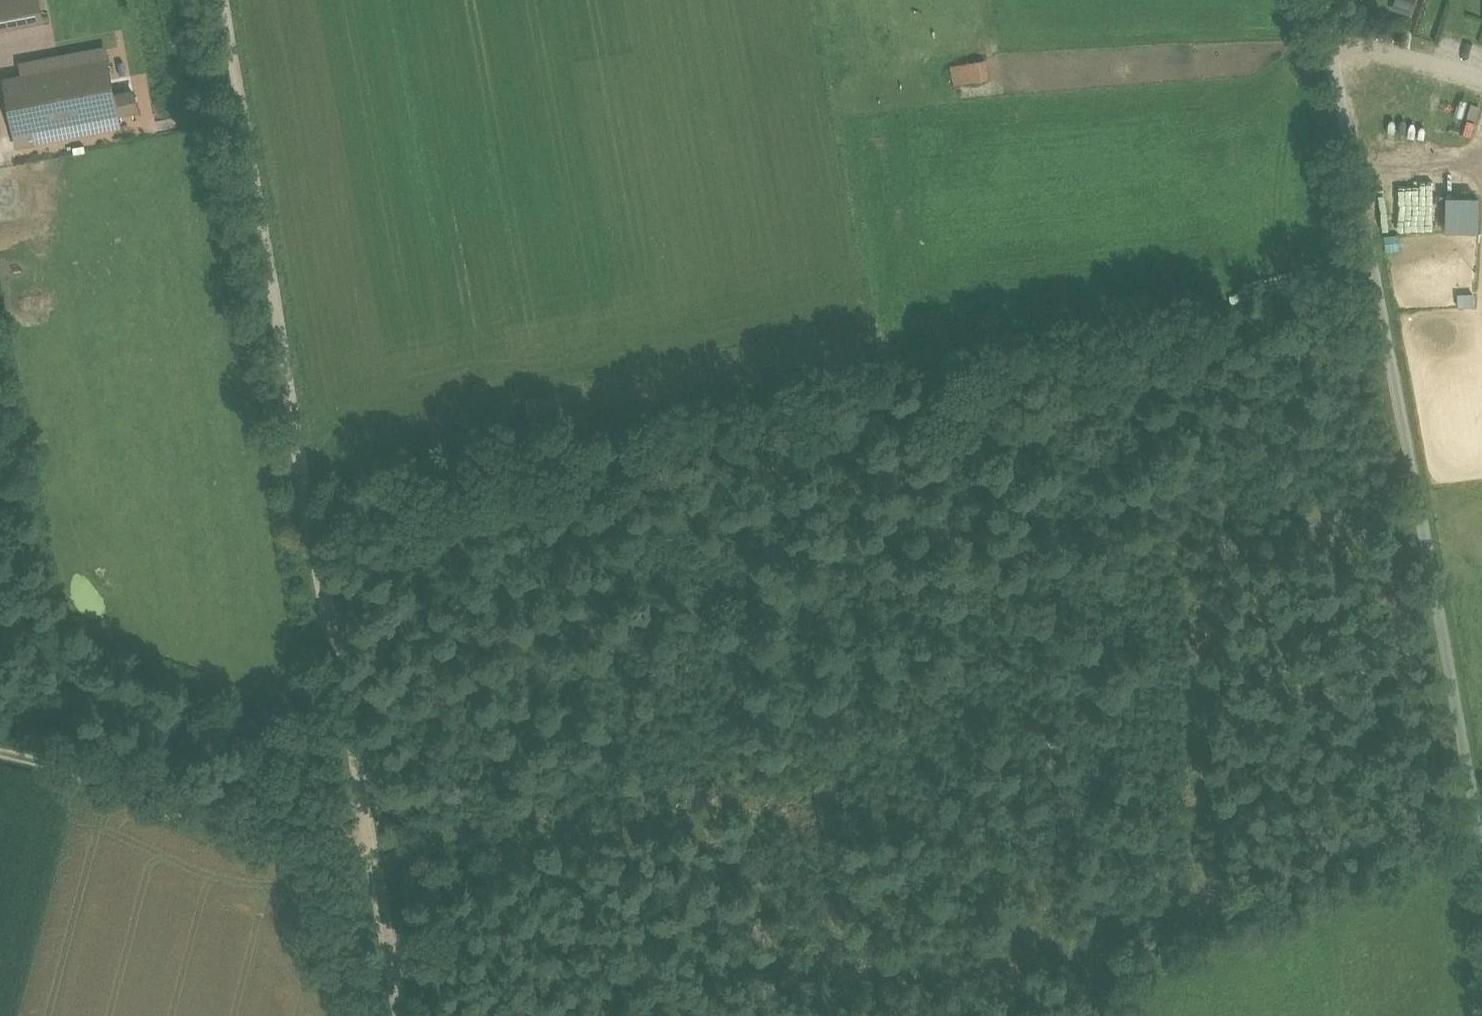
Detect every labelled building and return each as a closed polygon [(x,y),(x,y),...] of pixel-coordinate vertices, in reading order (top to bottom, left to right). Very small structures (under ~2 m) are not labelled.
[(40,17),(37,0),(0,0),(0,24),(40,17)] [(1389,8),(1409,14),(1414,0),(1392,0),(1389,8)] [(24,77),(6,80),(14,131),(35,127),(37,139),(117,126),(104,49),(21,63),(24,77)] [(949,63),(951,83),(988,79),(987,60),(949,63)] [(1381,193),(1384,230),(1403,229),(1400,191),(1381,193)] [(1440,230),(1475,230),(1475,194),(1441,194),(1440,230)]
